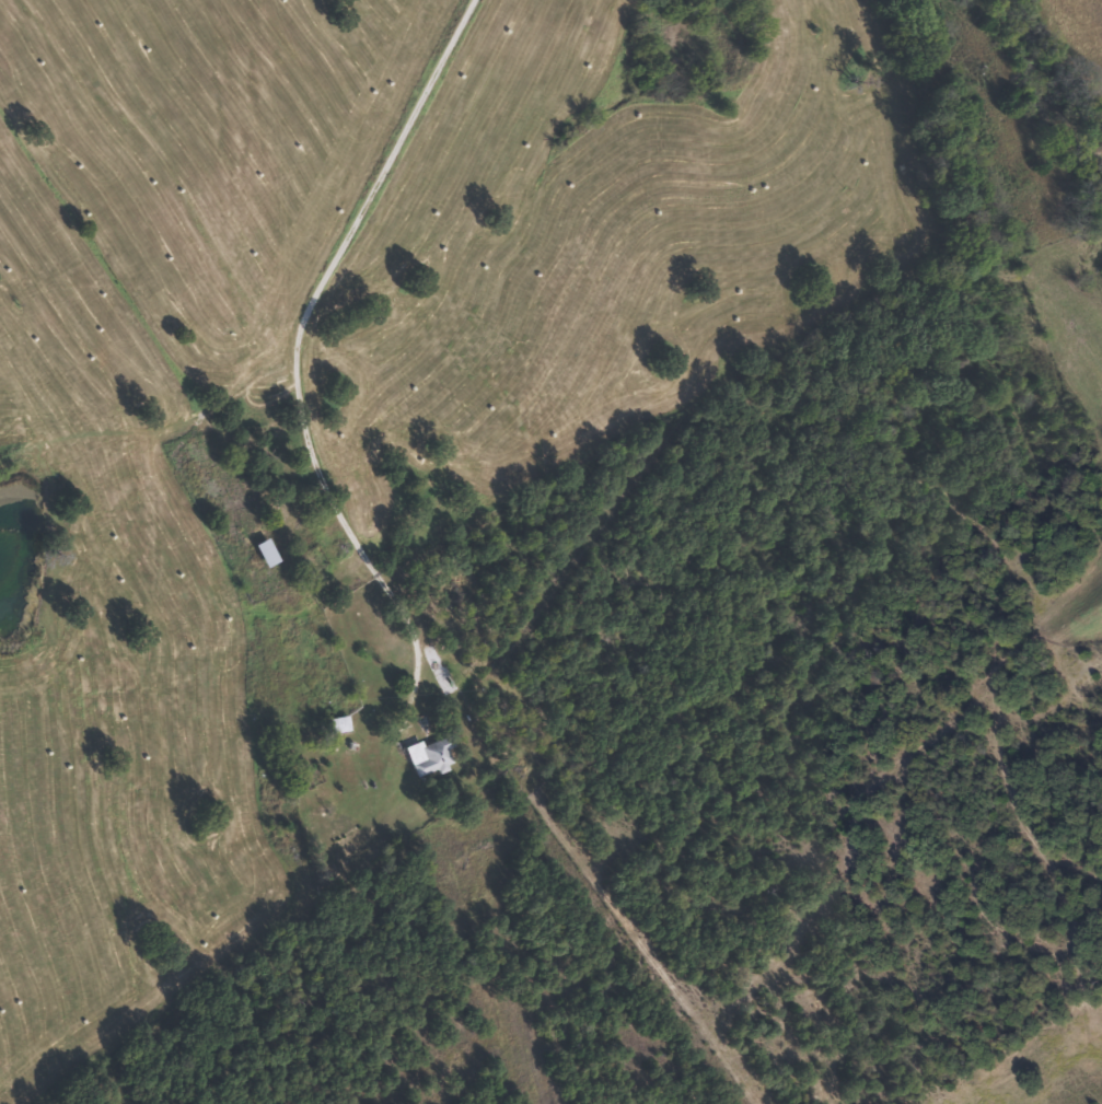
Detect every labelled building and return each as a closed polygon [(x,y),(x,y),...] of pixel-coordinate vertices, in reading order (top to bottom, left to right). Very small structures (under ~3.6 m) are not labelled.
[(275,561),(264,538),(251,545),(262,568),(275,561)] [(344,716),(324,720),(326,735),(347,730),(344,716)] [(420,747),(418,741),(401,748),(413,780),(453,763),(442,738),(420,747)]
